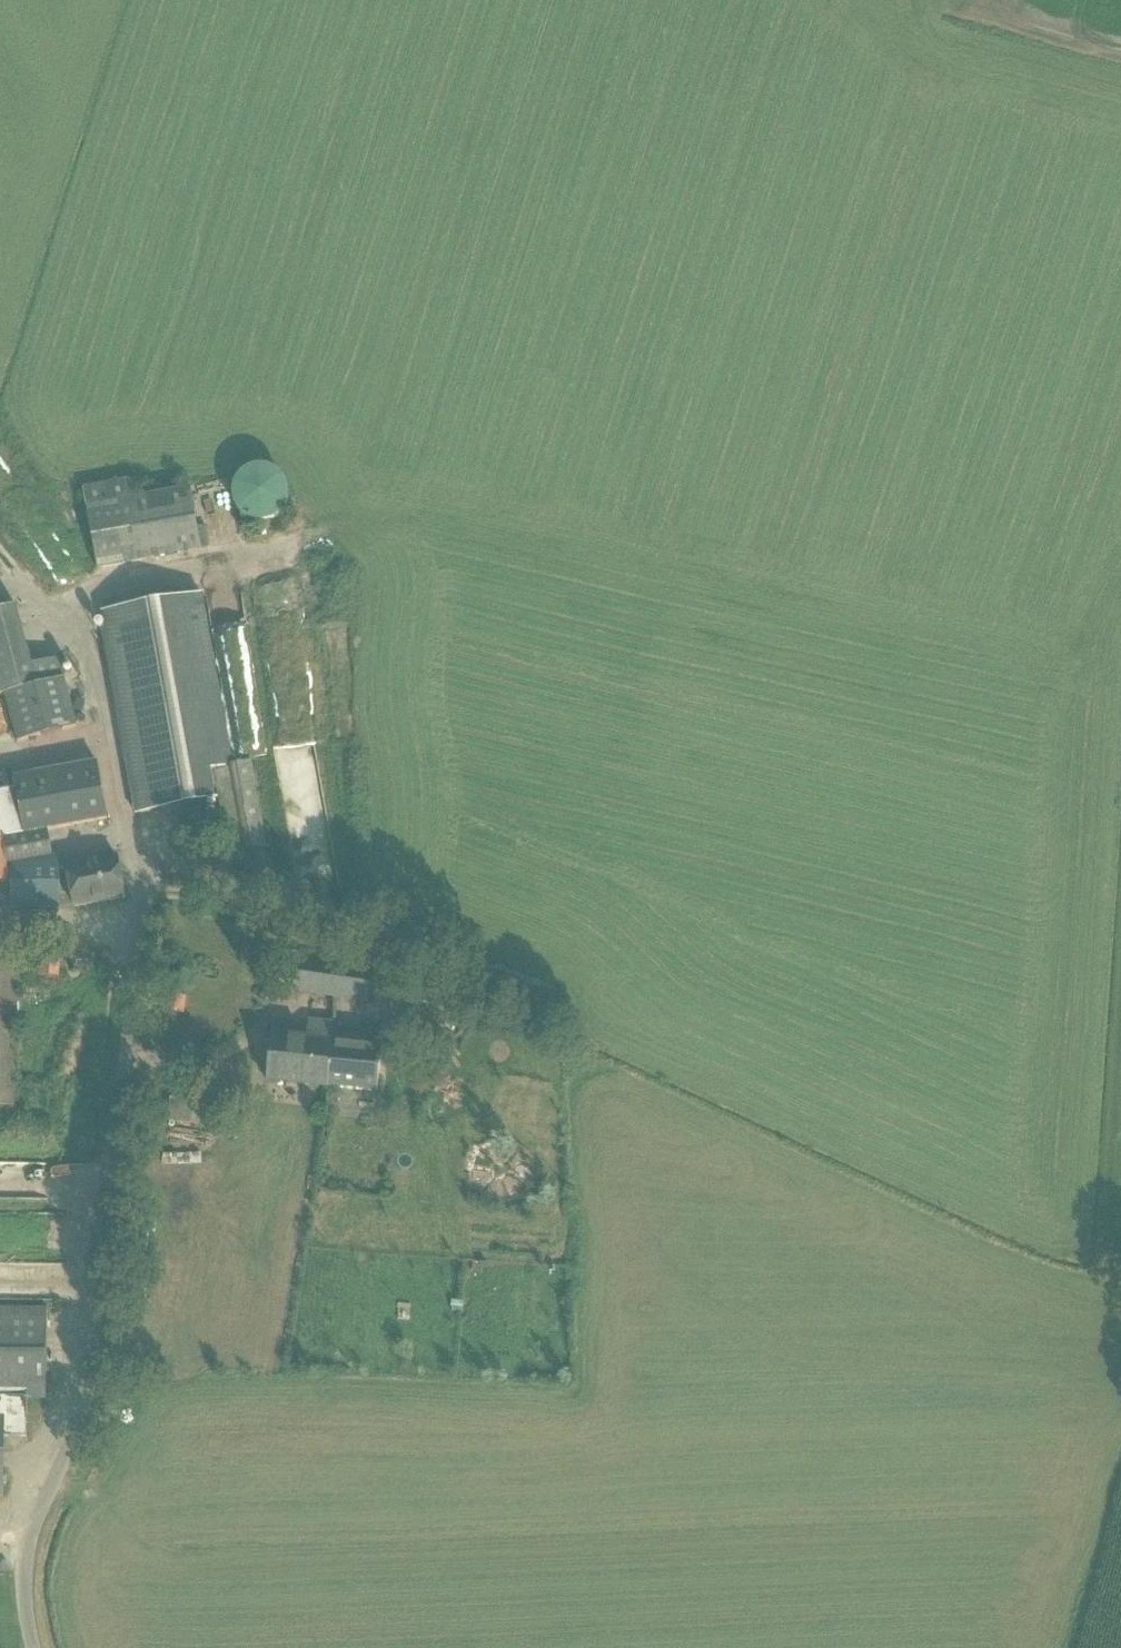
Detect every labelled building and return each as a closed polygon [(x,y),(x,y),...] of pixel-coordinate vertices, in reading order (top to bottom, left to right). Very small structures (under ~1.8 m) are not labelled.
[(239,477),(234,485),(232,498),(234,505),(239,513),(248,521),(256,524),(266,522),(273,520),(283,512),(288,501),(288,489),(284,477),(272,468),(260,466),(248,469),(239,477)] [(203,551),(202,549),(210,548),(206,528),(198,529),(190,488),(135,498),(131,479),(83,487),(97,570),(203,551)] [(202,595),(105,611),(141,813),(214,800),(217,800),(214,790),(216,790),(221,818),(213,819),(215,825),(211,825),(214,842),(225,840),(227,853),(268,845),(252,760),(234,763),(202,595)] [(5,694),(17,742),(77,727),(59,658),(32,665),(17,607),(0,611),(0,696),(5,694)] [(54,769),(55,778),(63,827),(107,819),(103,798),(97,763),(54,769)] [(11,880),(11,908),(59,909),(59,856),(52,856),(49,839),(47,830),(63,827),(55,778),(54,769),(11,777),(10,769),(0,771),(0,882),(11,880)] [(117,858),(67,867),(74,907),(124,898),(117,858)] [(14,1106),(18,950),(0,949),(0,1106),(14,1106)] [(284,953),(282,970),(299,972),(301,955),(284,953)] [(352,969),(343,961),(301,955),(299,972),(296,993),(369,1003),(373,972),(352,969)] [(327,1088),(333,1034),(272,1027),(266,1081),(321,1087),(327,1088)] [(377,1093),(383,1039),(333,1034),(327,1088),(377,1093)] [(171,1097),(168,1121),(213,1126),(215,1102),(171,1097)] [(46,1309),(0,1309),(0,1398),(27,1398),(45,1399),(46,1309)] [(3,1497),(4,1437),(26,1438),(27,1398),(0,1398),(0,1497),(3,1497)]
